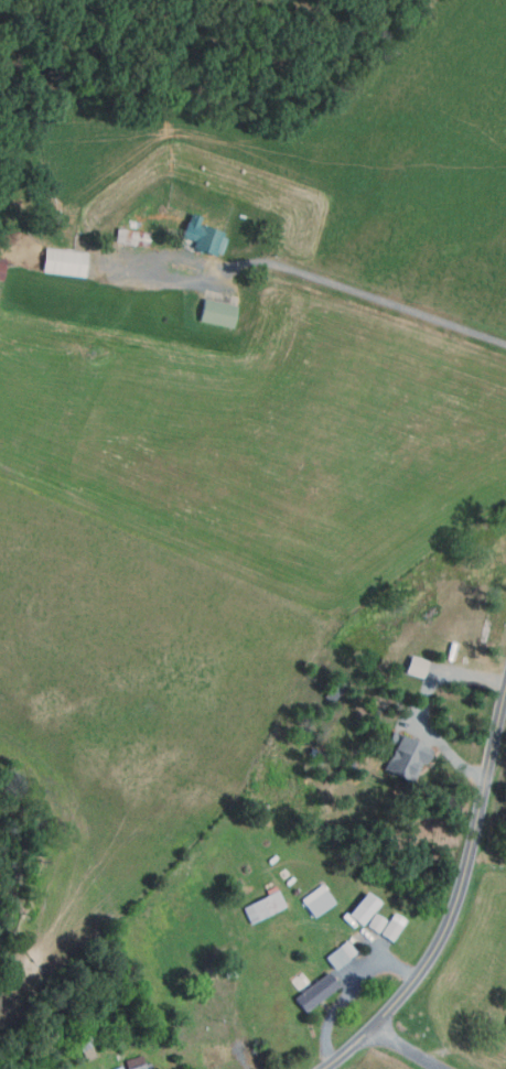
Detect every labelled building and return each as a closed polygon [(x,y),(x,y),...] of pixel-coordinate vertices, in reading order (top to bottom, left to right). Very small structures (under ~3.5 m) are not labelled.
[(171,184),(172,173),(196,176),(195,187),(171,184)] [(139,222),(132,216),(142,202),(150,207),(139,222)] [(215,257),(191,247),(193,240),(180,235),(190,212),(200,216),(197,222),(223,233),(222,236),(227,238),(220,253),(217,251),(215,257)] [(148,245),(115,241),(116,227),(150,230),(148,245)] [(83,276),(41,270),(44,246),(86,251),(83,276)] [(203,299),(237,306),(233,328),(198,321),(203,299)] [(422,678),(406,672),(410,656),(428,661),(422,678)] [(412,781),(384,768),(395,744),(387,741),(392,730),(429,746),(428,747),(431,748),(424,764),(421,762),(412,781)] [(313,917),(301,899),(322,884),(334,903),(313,917)] [(249,924),(241,906),(277,889),(284,906),(249,924)] [(360,924),(348,914),(366,892),(379,901),(360,924)] [(391,942),(380,935),(394,913),(405,919),(391,942)] [(378,933),(366,927),(375,914),(386,921),(378,933)] [(340,946),(346,940),(356,951),(349,957),(340,946)] [(324,958),(340,946),(348,959),(334,970),(324,958)] [(236,978),(225,979),(224,968),(236,967),(236,978)] [(306,1011),(294,996),(326,970),(337,984),(306,1011)] [(90,1047),(79,1052),(75,1043),(86,1037),(90,1047)] [(141,1054),(147,1068),(127,1068),(123,1060),(141,1054)]
